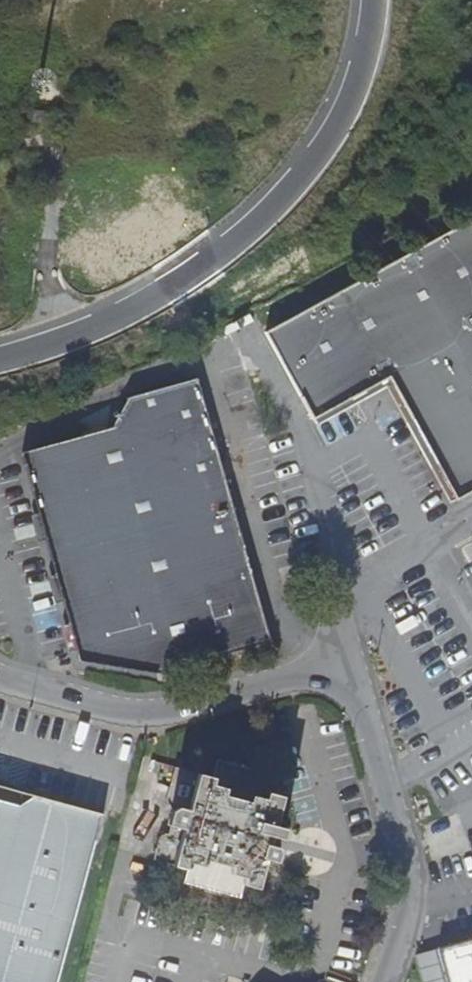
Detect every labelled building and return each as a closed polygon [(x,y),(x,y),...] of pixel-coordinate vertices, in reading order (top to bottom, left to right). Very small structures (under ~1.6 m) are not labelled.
[(264,334),(311,419),(335,407),(388,379),(454,501),(471,492),(471,222),(471,221),(264,334)] [(66,621),(248,571),(195,378),(124,400),(110,429),(20,454),(39,523),(66,621)] [(248,571),(66,621),(70,637),(77,663),(155,675),(268,644),(248,571)] [(210,777),(172,767),(164,800),(172,812),(169,826),(171,826),(169,835),(166,834),(157,837),(151,860),(186,870),(182,884),(238,900),(242,886),(256,889),(264,860),(276,863),(278,854),(275,847),(267,845),(268,841),(269,837),(281,840),(284,829),(274,826),(282,797),(267,794),(272,776),(257,773),(259,768),(229,761),(228,765),(214,761),(210,777)] [(100,815),(30,797),(18,807),(0,803),(0,981),(55,981),(100,815)] [(467,941),(437,949),(445,981),(471,981),(471,939),(467,941)]
